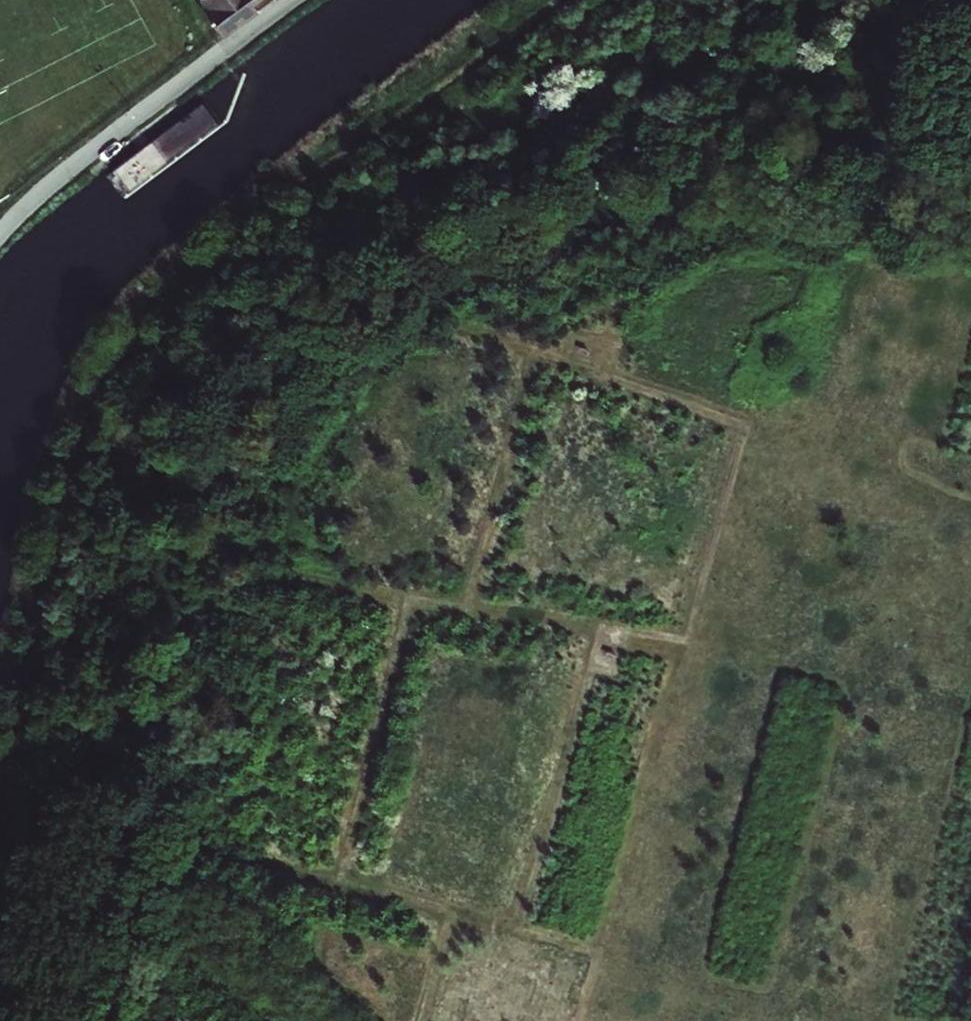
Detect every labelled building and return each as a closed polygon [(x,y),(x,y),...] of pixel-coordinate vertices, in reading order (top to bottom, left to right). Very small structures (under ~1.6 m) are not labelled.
[(263,0),(206,0),(207,5),(225,28),(263,0)]
